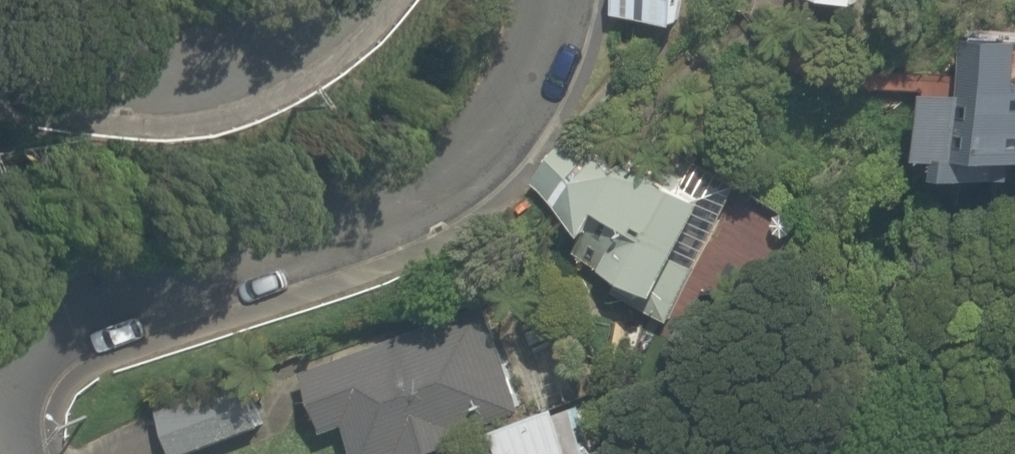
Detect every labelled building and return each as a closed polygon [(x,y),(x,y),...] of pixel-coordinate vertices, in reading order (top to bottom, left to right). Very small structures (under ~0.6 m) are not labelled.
[(618,12),(691,16),(692,0),(618,0),(618,12)] [(857,10),(870,11),(871,0),(787,0),(857,10)] [(973,69),(930,71),(932,163),(991,161),(990,145),(1014,144),(1014,15),(971,16),(973,69)] [(546,233),(581,251),(604,205),(638,223),(614,268),(664,294),(715,195),(598,134),(546,233)] [(799,222),(737,191),(668,326),(730,357),(799,222)] [(356,453),(595,453),(575,394),(527,411),(487,296),(301,360),(327,437),(348,430),(356,453)] [(148,394),(170,453),(184,453),(257,428),(234,363),(148,394)]
